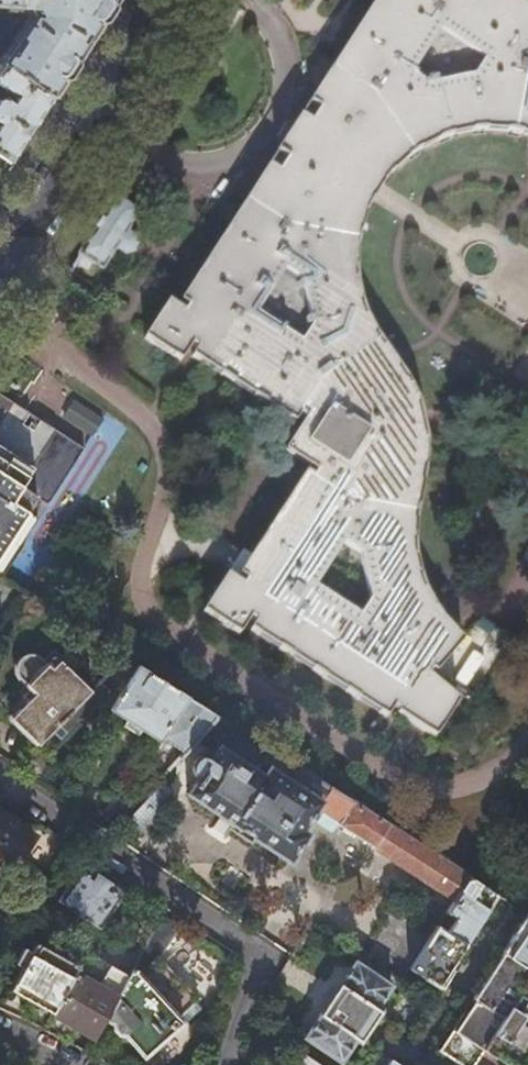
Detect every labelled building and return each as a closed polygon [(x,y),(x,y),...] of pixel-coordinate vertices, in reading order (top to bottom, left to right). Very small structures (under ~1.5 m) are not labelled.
[(26,7),(29,13),(0,57),(0,63),(2,64),(3,65),(50,97),(82,47),(113,0),(0,0),(0,6),(26,7)] [(172,299),(181,305),(178,309),(160,297),(135,332),(172,357),(183,339),(189,343),(183,351),(286,419),(291,411),(297,415),(274,447),(308,470),(306,474),(296,468),(231,572),(238,577),(235,581),(219,570),(195,607),(232,632),(244,614),(249,617),(244,625),(380,712),(387,701),(393,705),(390,710),(429,734),(453,696),(422,673),(426,668),(431,672),(459,640),(432,611),(416,578),(409,544),(422,462),(421,440),(412,399),(360,304),(349,273),(350,238),(360,204),(381,173),(405,151),(437,135),(474,126),(527,132),(527,4),(521,0),(368,0),(336,49),(303,100),(314,107),(306,121),(295,114),(270,151),(281,158),(273,171),(262,164),(172,299)] [(8,161),(28,130),(50,97),(3,65),(2,64),(0,63),(0,87),(12,95),(9,99),(4,96),(1,99),(0,99),(0,155),(8,161)] [(138,244),(137,235),(129,229),(141,210),(117,195),(98,225),(79,254),(81,255),(74,264),(85,272),(92,262),(102,269),(115,250),(125,257),(131,255),(138,244)] [(1,576),(36,522),(26,516),(36,501),(45,507),(82,451),(0,398),(0,575),(1,576)] [(39,741),(89,689),(67,668),(73,661),(73,659),(73,656),(71,654),(69,652),(66,651),(64,651),(57,656),(51,650),(49,652),(47,650),(40,657),(36,653),(34,652),(29,650),(25,651),(21,652),(17,655),(14,661),(13,667),(15,672),(18,675),(32,690),(7,714),(26,733),(36,744),(39,741)] [(127,665),(131,659),(123,654),(116,661),(127,668),(128,666),(127,665)] [(160,736),(184,752),(204,729),(209,733),(222,718),(131,659),(127,665),(128,666),(134,669),(110,707),(138,726),(158,739),(160,736)] [(49,750),(109,690),(106,687),(122,671),(114,664),(89,689),(39,741),(49,750)] [(219,732),(230,740),(238,728),(226,721),(219,732)] [(209,758),(201,753),(200,753),(198,752),(196,753),(187,766),(187,768),(189,771),(188,773),(194,778),(185,791),(236,825),(233,830),(241,836),(248,841),(252,836),(287,860),(305,833),(300,829),(316,806),(341,820),(339,822),(373,844),(372,846),(451,900),(466,877),(375,818),(348,800),(269,748),(255,771),(217,746),(209,758)] [(128,817),(141,828),(168,798),(163,794),(168,788),(159,781),(128,817)] [(19,858),(32,840),(19,831),(0,818),(0,844),(19,858)] [(98,927),(122,892),(98,876),(80,864),(56,898),(67,906),(67,908),(85,920),(86,919),(98,927)] [(468,879),(437,927),(463,944),(476,926),(496,896),(468,879)] [(522,913),(517,910),(504,930),(493,948),(500,953),(527,971),(527,916),(522,913)] [(463,944),(437,927),(436,927),(409,969),(437,986),(446,971),(463,944)] [(27,998),(51,1011),(75,966),(34,943),(32,944),(28,952),(21,948),(13,962),(21,966),(9,988),(27,998)] [(83,950),(75,966),(51,1011),(72,1024),(92,1036),(102,1018),(127,974),(83,950)] [(500,953),(490,969),(480,983),(471,997),(501,1017),(508,1006),(527,974),(527,971),(500,953)] [(127,974),(102,1018),(111,1023),(112,1028),(117,1033),(123,1034),(127,1038),(143,1056),(181,1023),(176,1018),(197,1000),(157,957),(137,974),(131,967),(127,974)] [(303,1036),(340,1061),(354,1040),(359,1042),(379,1010),(375,1007),(390,984),(353,960),(326,1001),(303,1036)] [(508,1006),(527,1018),(527,974),(508,1006)] [(471,997),(461,1013),(445,1037),(437,1049),(461,1064),(471,1064),(481,1049),(480,1048),(501,1017),(471,997)] [(508,1006),(501,1017),(480,1048),(481,1049),(491,1055),(507,1064),(521,1064),(523,1062),(527,1054),(527,1018),(508,1006)] [(296,1064),(316,1064),(300,1054),(296,1064)]
